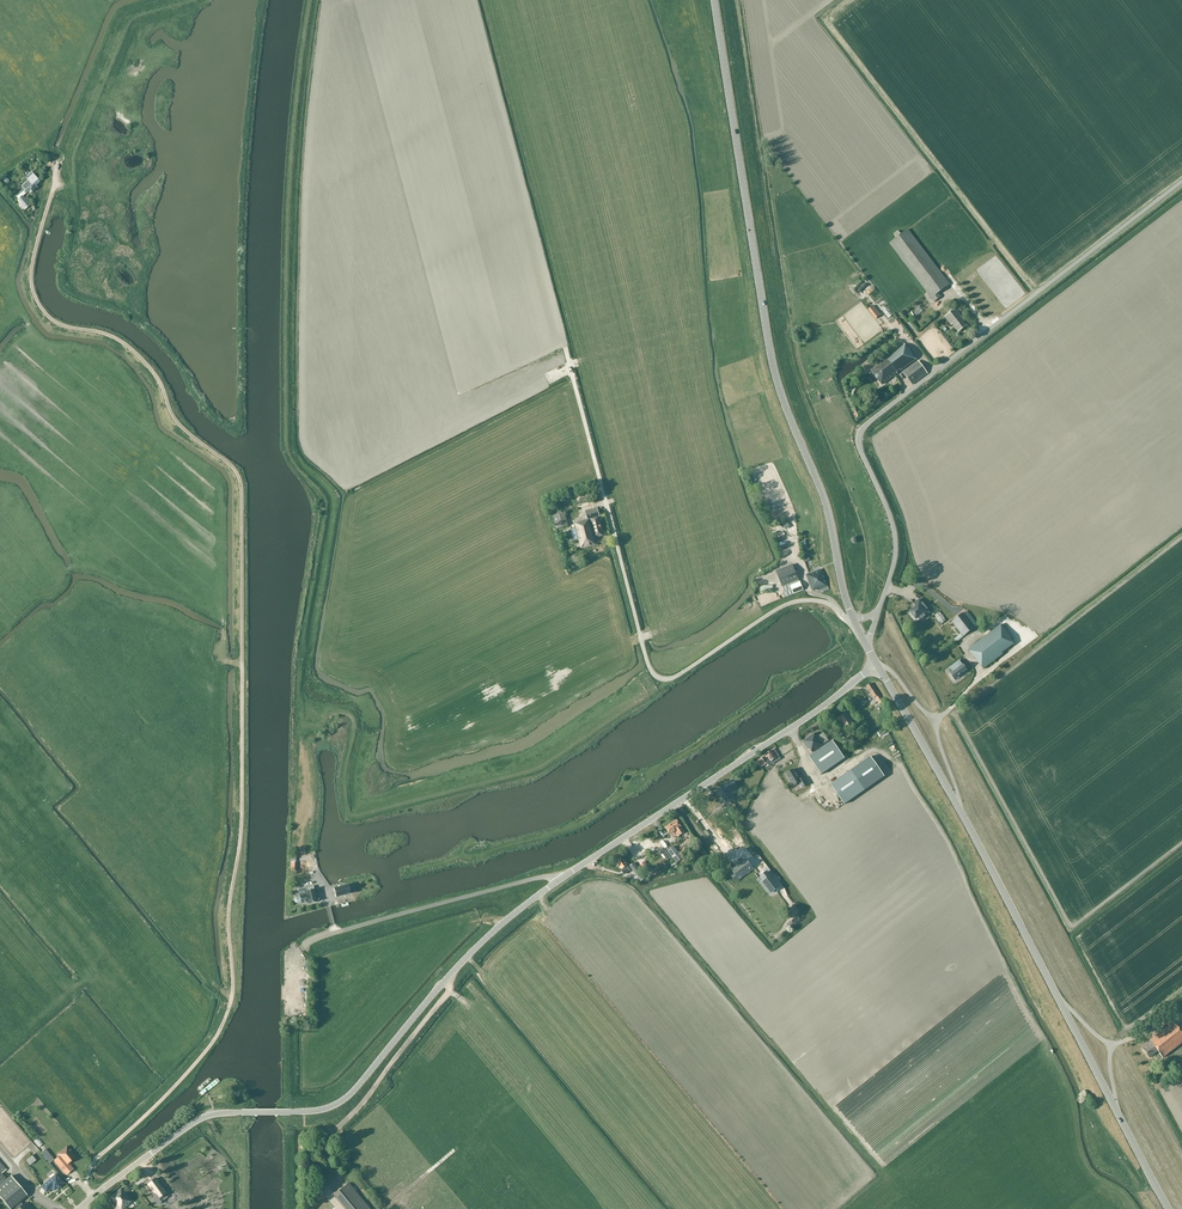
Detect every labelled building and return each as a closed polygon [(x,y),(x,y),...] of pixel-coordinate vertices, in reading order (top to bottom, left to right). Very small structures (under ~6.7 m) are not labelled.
[(24,189),(16,195),(19,199),(23,196),(30,190),(32,192),(38,187),(36,185),(40,182),(36,178),(31,172),(25,178),(28,182),(22,187),(24,189)] [(19,199),(18,200),(25,209),(30,206),(23,196),(19,199)] [(938,293),(949,285),(908,230),(901,235),(898,230),(893,234),(897,238),(890,243),(934,302),(941,297),(938,293)] [(873,305),(868,309),(875,319),(881,315),(873,305)] [(958,332),(967,325),(961,318),(962,317),(956,308),(944,317),(951,325),(952,325),(958,332)] [(912,354),(912,353),(909,349),(908,349),(904,344),(885,358),(886,359),(871,370),(881,385),(897,373),(896,372),(900,370),(901,371),(916,360),(912,354)] [(918,361),(903,372),(912,385),(927,373),(918,361)] [(576,529),(570,530),(573,541),(578,539),(581,549),(597,545),(595,538),(603,535),(599,521),(598,518),(600,517),(598,508),(585,511),(587,520),(581,521),(579,522),(579,523),(574,524),(576,529)] [(555,516),(553,516),(556,529),(567,526),(568,526),(565,513),(555,516)] [(801,582),(799,582),(793,564),(776,571),(785,595),(793,593),(793,594),(805,590),(801,582)] [(822,569),(806,575),(812,591),(817,589),(817,590),(822,588),(823,592),(829,590),(822,569)] [(918,618),(920,621),(930,613),(920,600),(913,605),(912,603),(911,605),(914,609),(909,612),(915,620),(918,618)] [(938,611),(933,615),(938,621),(943,617),(938,611)] [(975,622),(968,612),(964,614),(963,613),(951,622),(963,636),(974,628),(972,625),(975,622)] [(1001,624),(968,649),(984,669),(1003,654),(1002,653),(1014,643),(1009,637),(1010,636),(1001,624)] [(959,660),(950,668),(953,672),(950,674),(951,674),(954,679),(960,674),(961,675),(968,670),(967,670),(963,665),(963,664),(962,664),(959,660)] [(872,683),(866,687),(874,698),(875,698),(880,704),(883,702),(884,702),(872,684),(872,683)] [(837,719),(840,724),(841,724),(844,728),(853,722),(857,727),(860,725),(851,712),(848,714),(847,712),(837,719)] [(815,734),(803,742),(808,749),(809,748),(812,753),(829,741),(828,739),(823,733),(818,737),(815,734)] [(821,775),(844,758),(832,741),(809,757),(821,775)] [(772,764),(781,759),(775,749),(766,754),(770,760),(766,762),(769,766),(772,764)] [(872,756),(851,770),(864,789),(885,776),(872,756)] [(794,769),(786,774),(793,786),(799,783),(802,788),(807,785),(803,778),(800,779),(794,769)] [(864,790),(851,770),(830,784),(844,804),(864,790)] [(733,780),(718,789),(726,803),(732,799),(728,793),(737,787),(733,780)] [(743,788),(747,795),(751,793),(746,786),(743,788)] [(733,804),(730,807),(738,816),(741,814),(738,810),(733,804)] [(684,832),(682,828),(676,820),(671,823),(679,836),(684,832)] [(674,833),(675,833),(677,837),(679,836),(671,823),(665,827),(672,838),(675,836),(674,833)] [(734,825),(730,828),(740,842),(744,839),(734,825)] [(656,849),(650,837),(637,843),(641,851),(649,847),(651,852),(656,849)] [(668,851),(677,863),(683,858),(674,847),(668,851)] [(671,857),(666,851),(662,854),(667,860),(671,857)] [(707,859),(703,854),(697,858),(701,863),(707,859)] [(743,854),(723,868),(733,879),(752,865),(743,854)] [(622,858),(616,862),(621,869),(622,869),(623,868),(627,873),(631,870),(627,865),(628,865),(625,860),(624,861),(622,858)] [(641,881),(645,878),(634,863),(630,866),(641,881)] [(767,871),(760,874),(763,879),(761,880),(770,892),(778,888),(767,871)] [(336,897),(356,892),(354,883),(334,889),(336,897)] [(300,897),(295,898),(294,900),(295,902),(297,903),(301,902),(301,903),(307,902),(308,904),(317,902),(314,886),(299,890),(298,891),(300,897)] [(784,908),(776,894),(770,898),(771,900),(761,906),(767,915),(776,910),(777,912),(784,908)] [(1181,1010),(1181,1004),(1172,1010),(1175,1015),(1181,1010)] [(1181,1043),(1181,1033),(1174,1022),(1150,1041),(1142,1048),(1150,1057),(1158,1051),(1163,1057),(1181,1043)] [(1181,1058),(1181,1048),(1181,1047),(1175,1053),(1176,1054),(1171,1057),(1176,1063),(1181,1058)] [(59,1156),(54,1161),(66,1175),(73,1169),(69,1163),(76,1157),(67,1146),(58,1154),(59,1156)] [(6,1170),(0,1162),(0,1198),(10,1208),(12,1208),(15,1206),(17,1208),(32,1208),(26,1202),(23,1205),(20,1202),(27,1196),(13,1179),(13,1178),(11,1176),(10,1177),(7,1179),(2,1174),(6,1170)] [(56,1173),(41,1187),(47,1193),(52,1189),(55,1192),(64,1183),(56,1173)] [(142,1189),(153,1203),(148,1207),(150,1208),(158,1208),(166,1204),(164,1202),(167,1201),(152,1182),(142,1189)] [(349,1183),(335,1195),(346,1208),(370,1208),(349,1183)] [(132,1202),(122,1188),(109,1199),(117,1208),(124,1208),(130,1205),(129,1204),(132,1202)]
